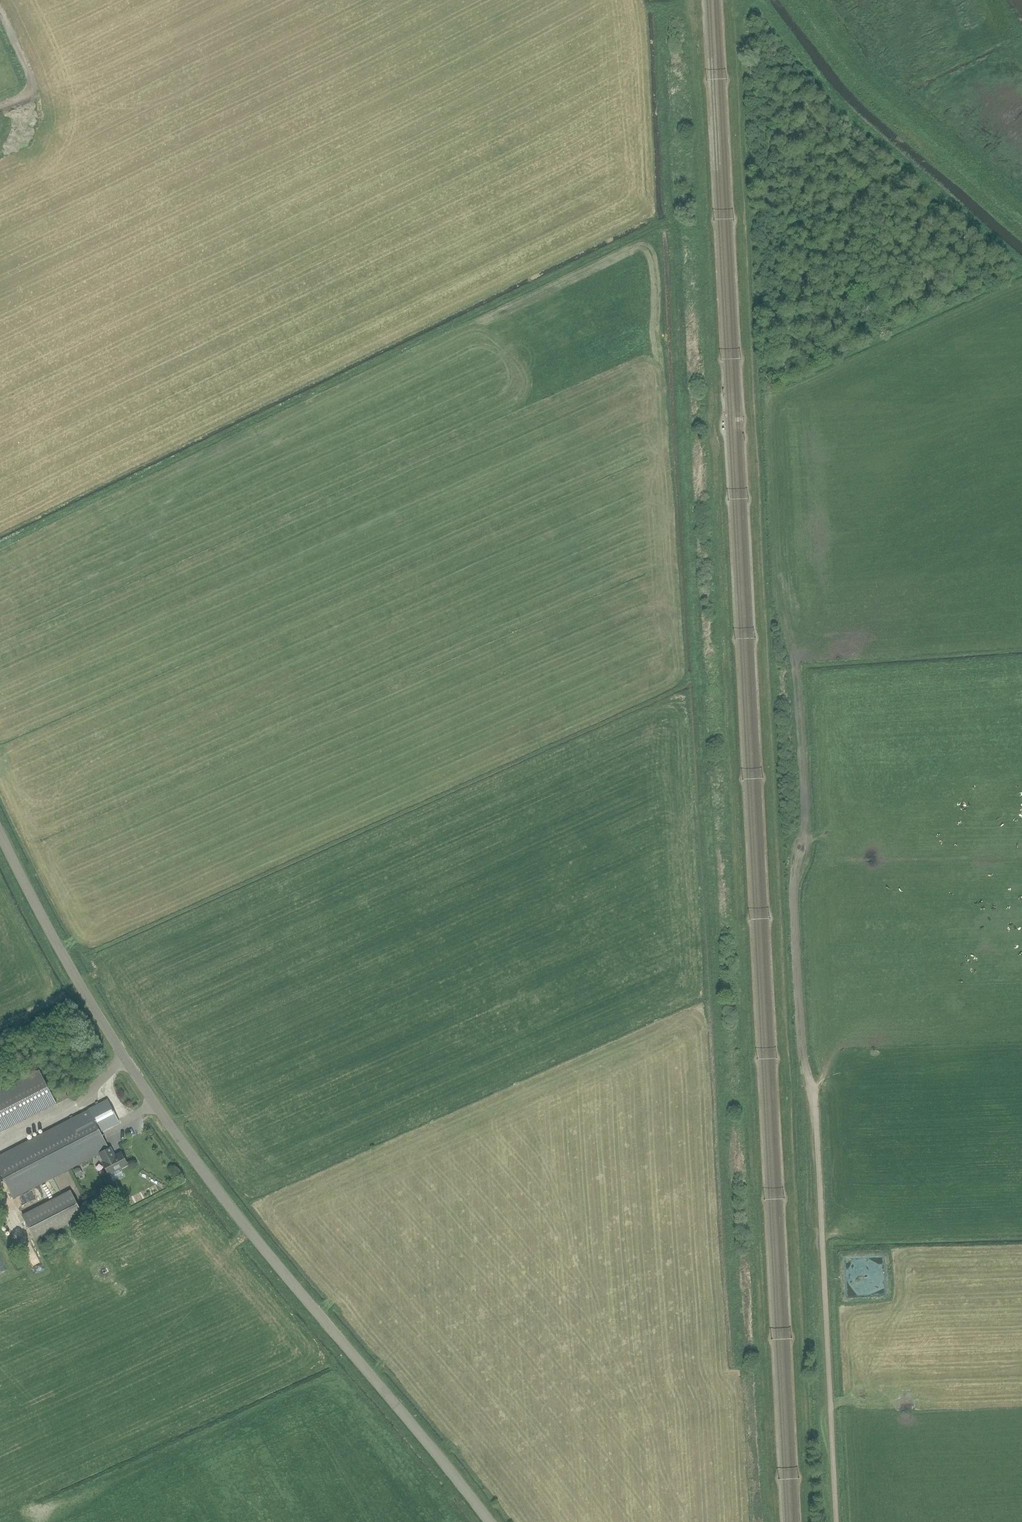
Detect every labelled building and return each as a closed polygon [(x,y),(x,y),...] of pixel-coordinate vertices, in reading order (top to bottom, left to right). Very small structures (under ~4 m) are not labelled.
[(0,1092),(0,1131),(58,1105),(42,1072),(0,1092)] [(0,1158),(0,1171),(15,1199),(49,1182),(100,1154),(104,1162),(102,1163),(109,1176),(128,1166),(122,1153),(116,1156),(111,1146),(109,1147),(100,1131),(119,1122),(108,1101),(90,1111),(28,1143),(0,1158)] [(80,1168),(74,1171),(77,1177),(83,1173),(80,1168)] [(84,1216),(71,1190),(22,1215),(36,1241),(84,1216)] [(92,1199),(85,1202),(88,1208),(95,1204),(92,1199)]
